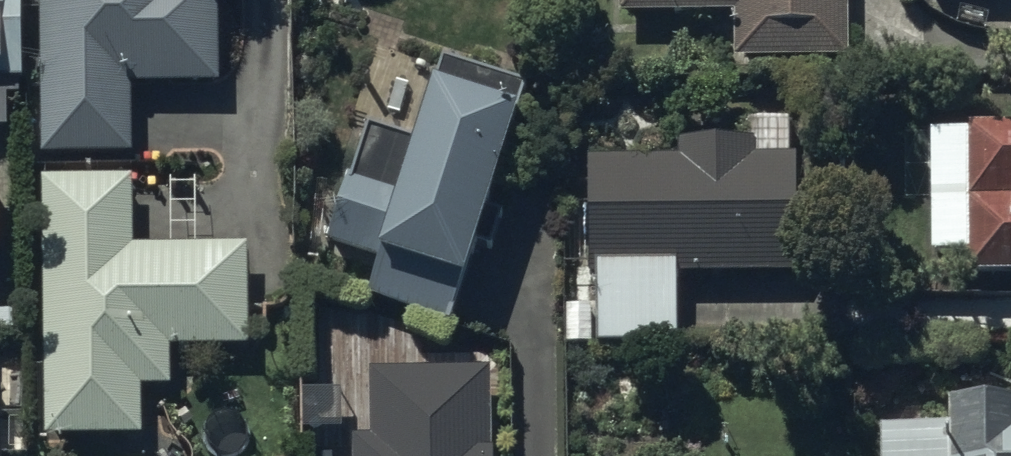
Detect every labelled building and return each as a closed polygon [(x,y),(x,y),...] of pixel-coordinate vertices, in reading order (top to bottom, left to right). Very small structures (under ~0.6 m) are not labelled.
[(20,83),(18,0),(0,0),(0,83),(20,83)] [(38,154),(128,154),(128,86),(216,85),(215,0),(37,0),(38,154)] [(844,0),(615,0),(615,16),(731,14),(732,60),(845,58),(844,0)] [(410,143),(364,128),(326,243),(377,260),(364,297),(448,326),(467,271),(479,275),(499,214),(485,209),(526,88),(439,59),(410,143)] [(792,275),(792,157),(788,157),(787,121),(750,120),(749,140),(700,140),(673,162),(586,162),(586,275),(593,275),(593,308),(563,308),(563,343),(675,343),(674,275),(792,275)] [(963,126),(963,133),(929,133),(929,254),(966,254),(966,276),(1010,277),(1010,126),(963,126)] [(128,178),(39,178),(42,435),(140,434),(139,388),(168,388),(167,349),(248,348),(247,245),(129,246),(128,178)] [(490,371),(368,371),(368,435),(352,435),(352,455),(490,455),(490,371)] [(877,429),(877,455),(1010,455),(1010,403),(948,403),(948,428),(877,429)]
